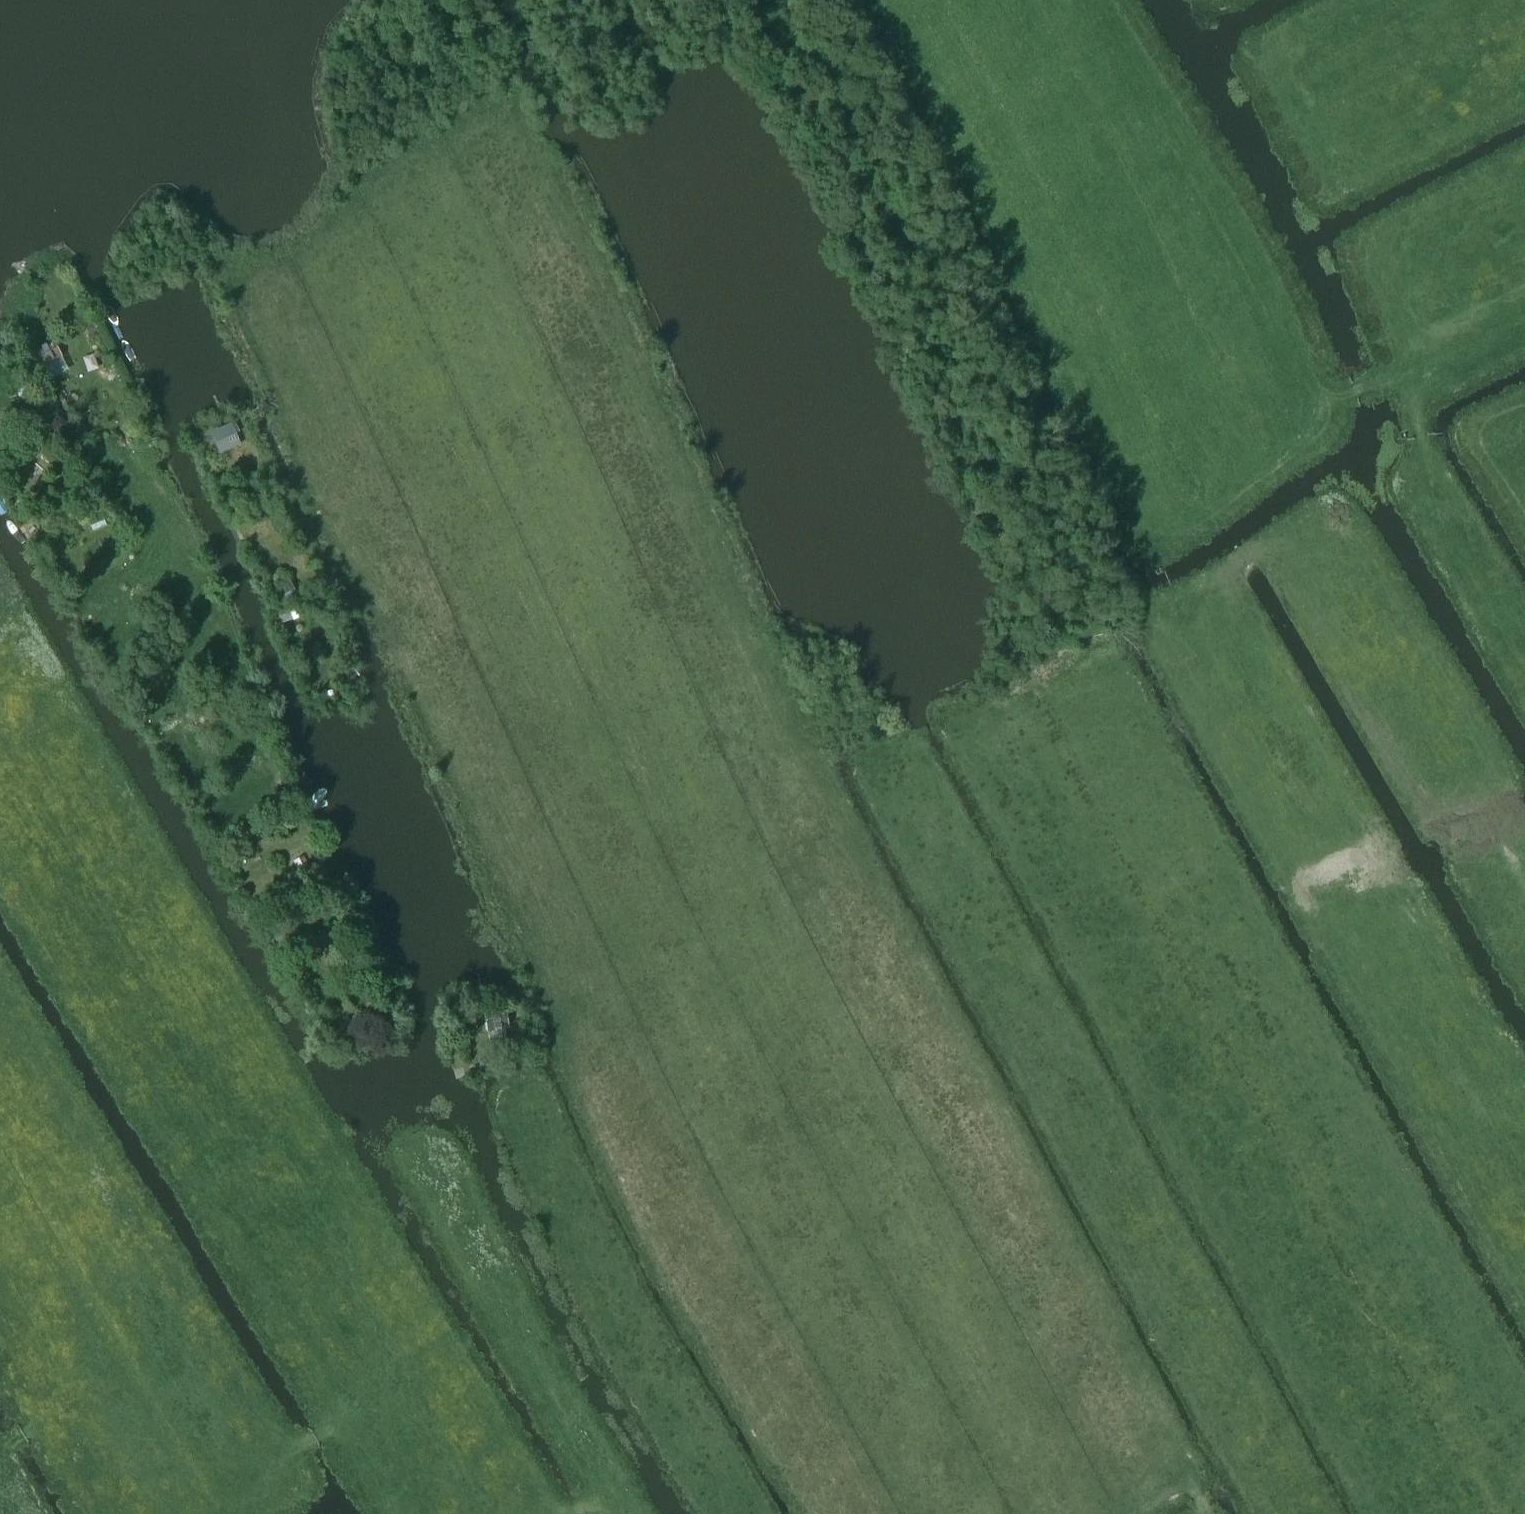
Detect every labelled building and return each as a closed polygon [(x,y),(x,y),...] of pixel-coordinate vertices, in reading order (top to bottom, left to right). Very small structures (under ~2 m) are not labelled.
[(54,341),(36,351),(44,365),(61,356),(54,341)] [(219,429),(218,425),(208,430),(215,443),(237,433),(240,432),(235,422),(233,423),(219,429)] [(282,606),(299,597),(291,582),(274,591),(282,606)] [(277,612),(282,624),(294,619),(289,607),(277,612)] [(274,936),(281,949),(288,945),(281,932),(274,936)] [(500,1030),(509,1029),(506,1010),(484,1013),(487,1032),(496,1031),(495,1030),(500,1029),(500,1030)]
